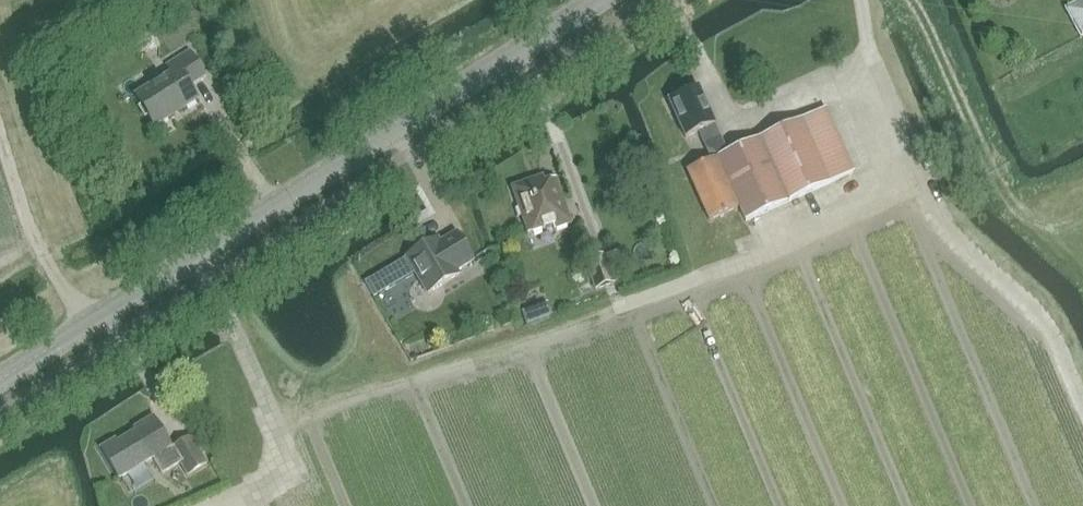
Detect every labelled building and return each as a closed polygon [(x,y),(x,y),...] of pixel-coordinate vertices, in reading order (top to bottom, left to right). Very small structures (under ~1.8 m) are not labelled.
[(1079,34),(1082,33),(1082,0),(1077,0),(1069,3),(1079,34)] [(189,87),(204,77),(189,53),(167,67),(172,75),(135,97),(154,127),(197,101),(189,87)] [(669,102),(686,139),(698,134),(704,145),(720,138),(698,89),(669,102)] [(828,108),(716,157),(739,208),(745,223),(857,173),(828,108)] [(739,208),(716,157),(687,171),(709,221),(739,208)] [(553,231),(572,225),(556,179),(544,183),(542,177),(511,188),(528,235),(552,227),(553,231)] [(439,241),(408,261),(426,292),(459,273),(458,271),(476,259),(458,232),(441,243),(439,241)] [(603,255),(585,261),(595,290),(614,284),(603,255)] [(575,292),(588,290),(585,274),(572,277),(575,292)] [(190,437),(171,450),(152,418),(133,429),(135,432),(116,443),(114,440),(100,449),(118,479),(152,460),(161,476),(180,464),(182,463),(189,476),(206,465),(190,437)]
